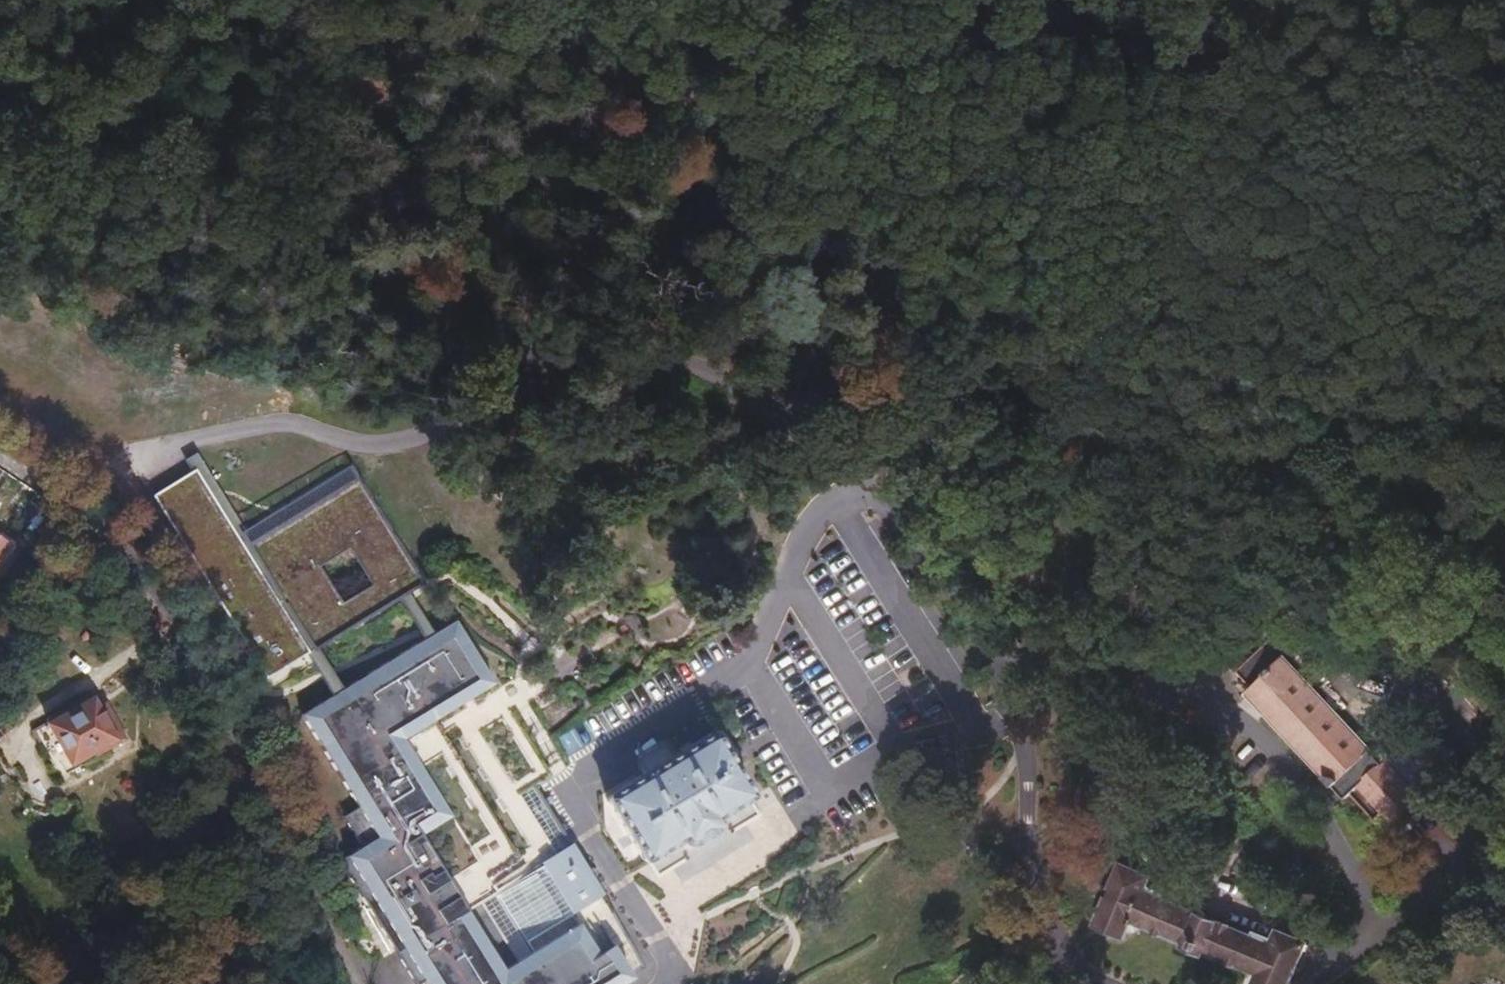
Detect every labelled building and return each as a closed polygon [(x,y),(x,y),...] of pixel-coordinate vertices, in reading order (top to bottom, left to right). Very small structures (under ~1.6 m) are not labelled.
[(194,475),(216,511),(224,505),(194,458),(182,466),(189,478),(194,475)] [(406,596),(420,587),(355,484),(251,549),(224,505),(216,511),(194,475),(189,478),(151,502),(261,677),(265,684),(305,659),(316,652),(396,602),(406,596)] [(12,547),(0,539),(0,563),(12,547)] [(415,632),(423,643),(432,638),(425,627),(410,603),(406,596),(396,602),(401,609),(415,632)] [(557,843),(548,829),(541,833),(518,795),(535,784),(549,776),(528,742),(499,696),(454,624),(301,719),(358,811),(343,820),(362,852),(348,860),(425,983),(619,983),(647,966),(625,927),(613,934),(562,852),(555,856),(550,847),(557,843)] [(318,680),(331,700),(342,694),(330,675),(320,658),(316,652),(305,659),(309,666),(318,680)] [(1269,676),(1255,690),(1381,817),(1390,808),(1408,826),(1433,801),(1391,758),(1388,761),(1286,659),(1285,660),(1282,657),(1266,673),(1269,676)] [(91,700),(35,731),(56,770),(112,739),(91,700)] [(717,819),(752,797),(712,733),(605,800),(644,864),(680,842),(685,847),(693,846),(716,830),(718,826),(717,819)] [(573,845),(535,784),(518,795),(541,833),(548,829),(557,843),(550,847),(555,856),(562,852),(573,845)] [(573,845),(562,852),(613,934),(625,927),(573,845)] [(1306,942),(1275,929),(1272,937),(1148,885),(1151,879),(1119,866),(1094,927),(1126,939),(1132,924),(1257,974),(1252,983),(1289,983),(1306,942)]
